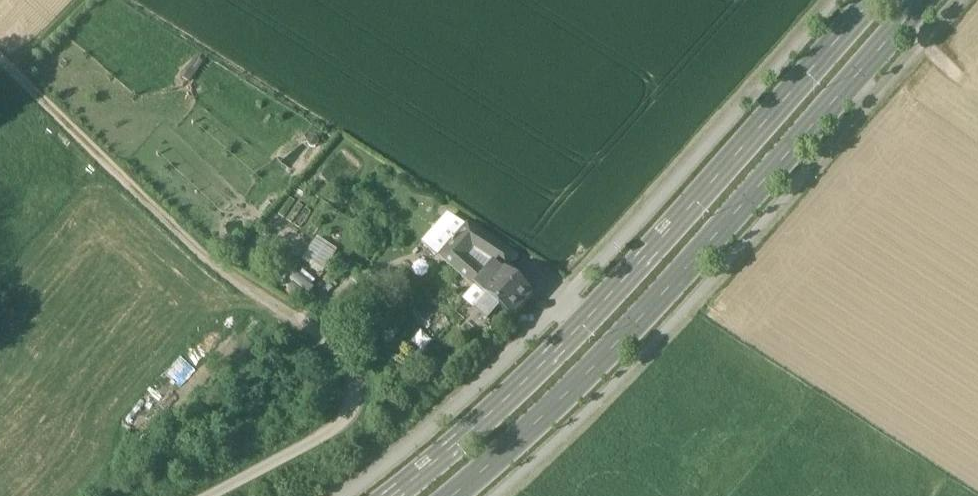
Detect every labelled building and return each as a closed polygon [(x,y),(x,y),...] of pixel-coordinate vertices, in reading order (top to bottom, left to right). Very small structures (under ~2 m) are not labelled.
[(441,260),(457,273),(466,262),(473,253),(484,240),(468,227),(441,260)] [(322,272),(335,253),(316,239),(303,259),(322,272)] [(484,240),(473,253),(496,268),(506,273),(507,275),(510,270),(516,260),(484,240)] [(478,292),(484,298),(494,287),(486,279),(466,262),(457,273),(478,292)] [(486,279),(494,287),(506,273),(496,268),(486,279)] [(510,270),(507,275),(519,285),(523,281),(510,270)] [(507,275),(506,273),(494,287),(484,298),(487,300),(500,311),(512,322),(533,298),(519,285),(507,275)] [(477,311),(487,300),(484,298),(478,292),(467,305),(476,312),(477,311)] [(500,311),(487,300),(477,311),(490,323),(500,311)]
